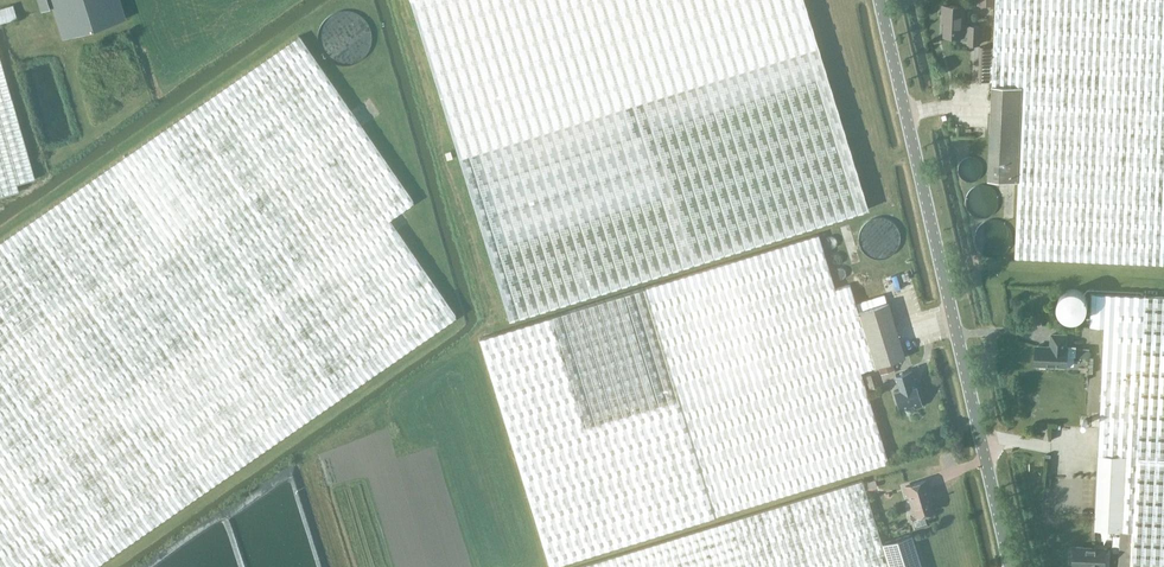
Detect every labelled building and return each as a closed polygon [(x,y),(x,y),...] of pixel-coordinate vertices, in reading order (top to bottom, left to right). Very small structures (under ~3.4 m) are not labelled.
[(41,8),(42,12),(51,9),(48,0),(38,0),(41,8)] [(54,8),(63,39),(126,20),(120,0),(51,0),(54,8)] [(411,0),(510,317),(869,205),(805,0),(411,0)] [(1015,257),(1079,260),(1163,264),(1163,0),(996,0),(994,46),(992,81),(991,114),(988,180),(1019,181),(1015,257)] [(943,5),(942,22),(944,22),(944,35),(962,36),(962,39),(968,40),(968,44),(980,45),(981,27),(964,26),(965,6),(943,5)] [(369,37),(369,36),(368,32),(367,27),(365,23),(361,18),(357,14),(352,12),(347,11),(343,11),(339,11),(333,12),(329,14),(324,18),(321,23),(318,27),(317,32),(317,36),(317,42),(318,46),(321,50),(323,54),(327,58),(330,60),(334,61),(341,63),(346,62),(351,61),(356,59),(361,55),(364,51),(366,48),(368,42),(369,37)] [(0,242),(0,566),(93,566),(456,316),(389,219),(413,202),(299,36),(0,242)] [(980,46),(979,80),(992,81),(994,46),(980,46)] [(20,194),(17,186),(35,181),(0,57),(0,200),(20,194)] [(979,169),(979,168),(979,164),(977,161),(974,159),(970,158),(966,158),(963,159),(962,160),(960,162),(959,164),(958,168),(958,170),(959,173),(961,176),(964,178),(967,179),(970,179),(973,178),(976,176),(978,175),(978,173),(979,169)] [(996,199),(995,194),(994,191),(992,189),(990,187),(988,185),(985,184),(982,183),(979,183),(976,184),(973,185),(969,188),(967,190),(966,193),(965,196),(964,199),(965,202),(965,205),(966,207),(968,210),(971,212),(974,214),(976,215),(979,215),(982,215),(986,214),(989,212),(991,210),(993,208),(995,205),(996,202),(996,199)] [(897,236),(897,235),(897,232),(896,228),(894,224),(891,221),(887,218),(884,217),(880,216),(876,216),(871,217),(867,218),(863,221),(861,224),(858,228),(857,232),(857,235),(857,239),(858,243),(860,246),(863,249),(866,252),(870,254),(876,255),(880,255),(884,254),(887,253),(891,250),(894,246),(895,244),(896,240),(897,236)] [(551,316),(482,337),(480,338),(550,565),(551,564),(888,461),(861,370),(875,366),(878,365),(891,360),(903,357),(902,352),(893,321),(887,301),(859,310),(851,284),(836,288),(819,235),(551,316)] [(1133,530),(1131,566),(1163,566),(1163,297),(1091,294),(1090,328),(1104,328),(1095,528),(1133,530)] [(1038,346),(1037,365),(1067,366),(1067,356),(1068,347),(1065,347),(1066,334),(1051,334),(1050,346),(1038,346)] [(1068,347),(1067,356),(1075,356),(1076,356),(1076,352),(1076,348),(1077,346),(1068,346),(1068,347)] [(1076,352),(1076,356),(1089,357),(1089,349),(1076,348),(1076,352)] [(891,360),(878,365),(881,374),(894,369),(891,360)] [(919,396),(922,396),(918,384),(916,385),(911,370),(895,375),(899,389),(893,391),(899,408),(913,404),(914,408),(922,405),(919,396)] [(905,484),(915,516),(910,517),(913,527),(925,523),(923,513),(932,511),(927,495),(929,494),(927,486),(924,478),(905,484)] [(862,480),(573,566),(921,566),(912,538),(911,534),(881,542),(862,480)] [(875,480),(865,482),(866,488),(877,485),(875,480)] [(1106,548),(1076,547),(1076,566),(1089,566),(1105,566),(1106,548)]
